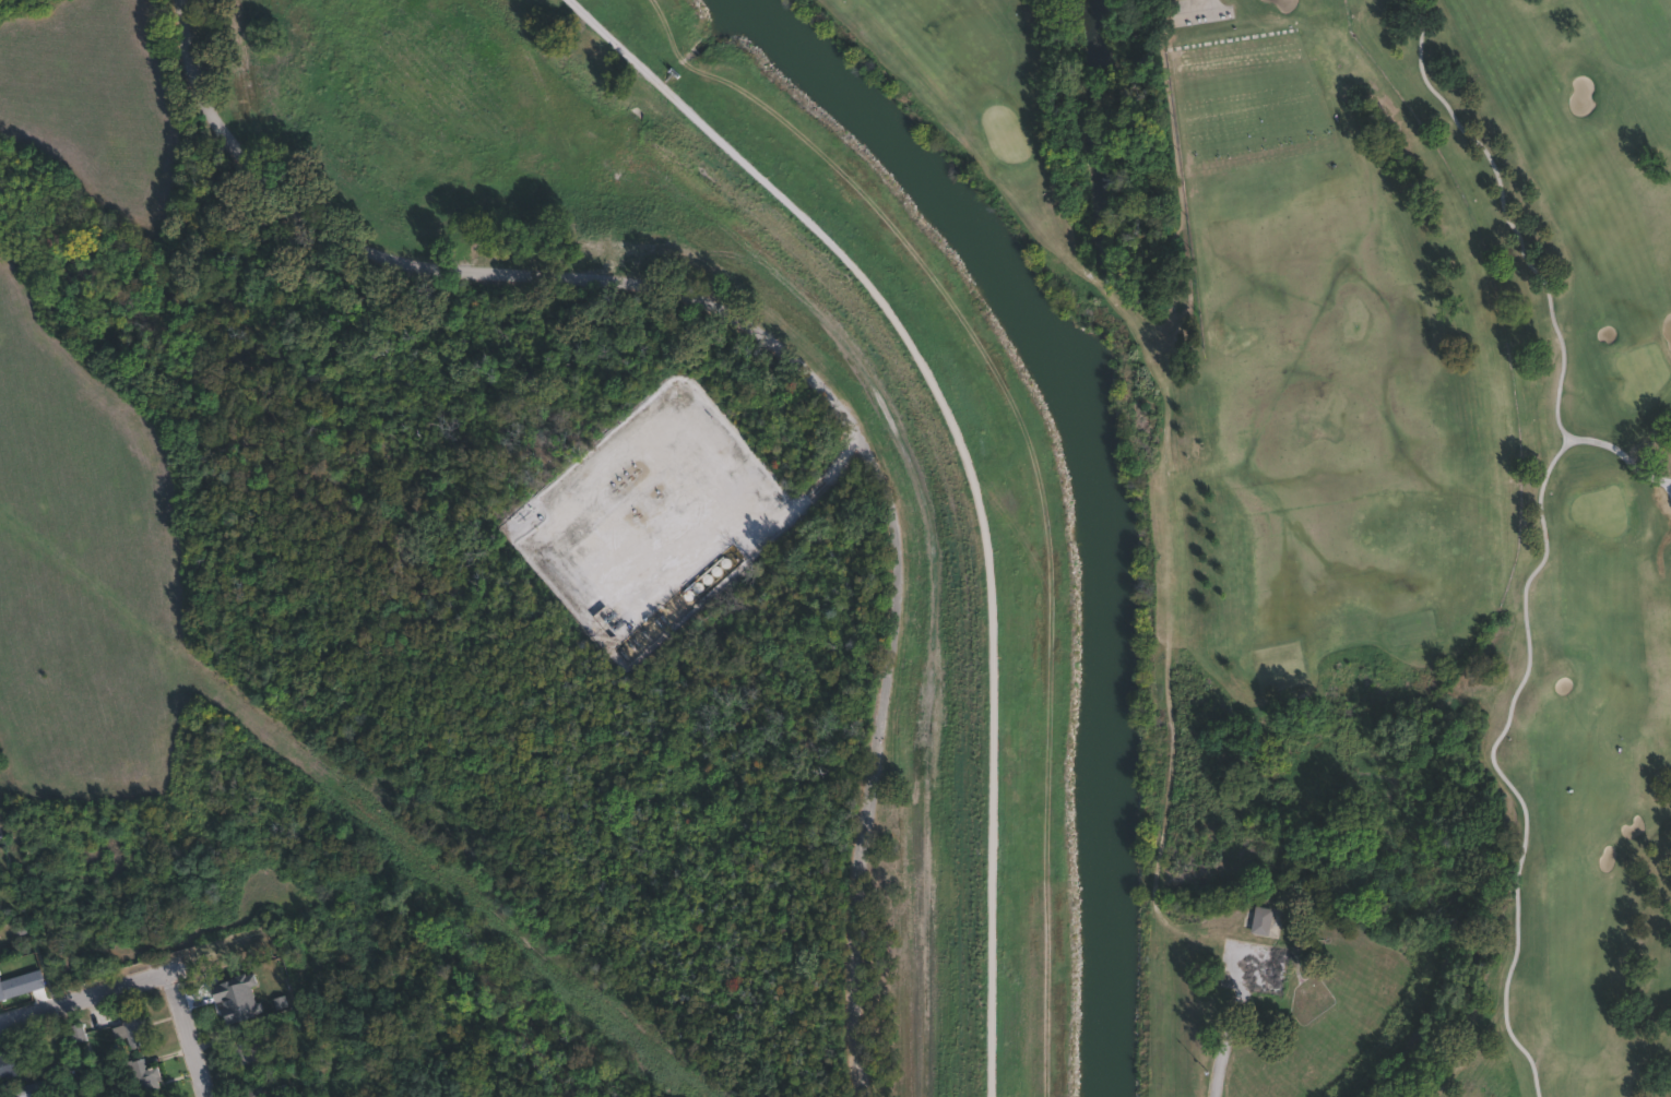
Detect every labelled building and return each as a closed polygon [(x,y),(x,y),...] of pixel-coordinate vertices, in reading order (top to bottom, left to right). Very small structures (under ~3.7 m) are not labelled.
[(1268,935),(1272,908),(1254,906),(1251,933),(1268,935)] [(238,976),(238,979),(244,977),(250,997),(239,1001),(242,1010),(238,1011),(240,1016),(222,1022),(210,986),(238,976)] [(141,1047),(130,1050),(122,1024),(130,1021),(128,1014),(141,1010),(146,1029),(145,1029),(149,1039),(140,1042),(141,1047)] [(86,1040),(74,1044),(69,1027),(81,1023),(86,1040)] [(257,1034),(261,1051),(266,1050),(270,1061),(235,1071),(227,1045),(244,1039),(240,1030),(261,1024),(263,1032),(257,1034)] [(7,1076),(0,1078),(0,1057),(3,1056),(2,1052),(11,1050),(19,1075),(8,1078),(7,1076)] [(144,1096),(132,1096),(130,1088),(139,1085),(132,1063),(143,1059),(146,1070),(156,1066),(161,1081),(157,1082),(159,1087),(151,1089),(152,1093),(144,1096)] [(32,1095),(32,1096),(18,1096),(15,1088),(44,1081),(47,1090),(32,1095)] [(276,1086),(279,1096),(249,1096),(247,1089),(261,1085),(262,1090),(276,1086)]
